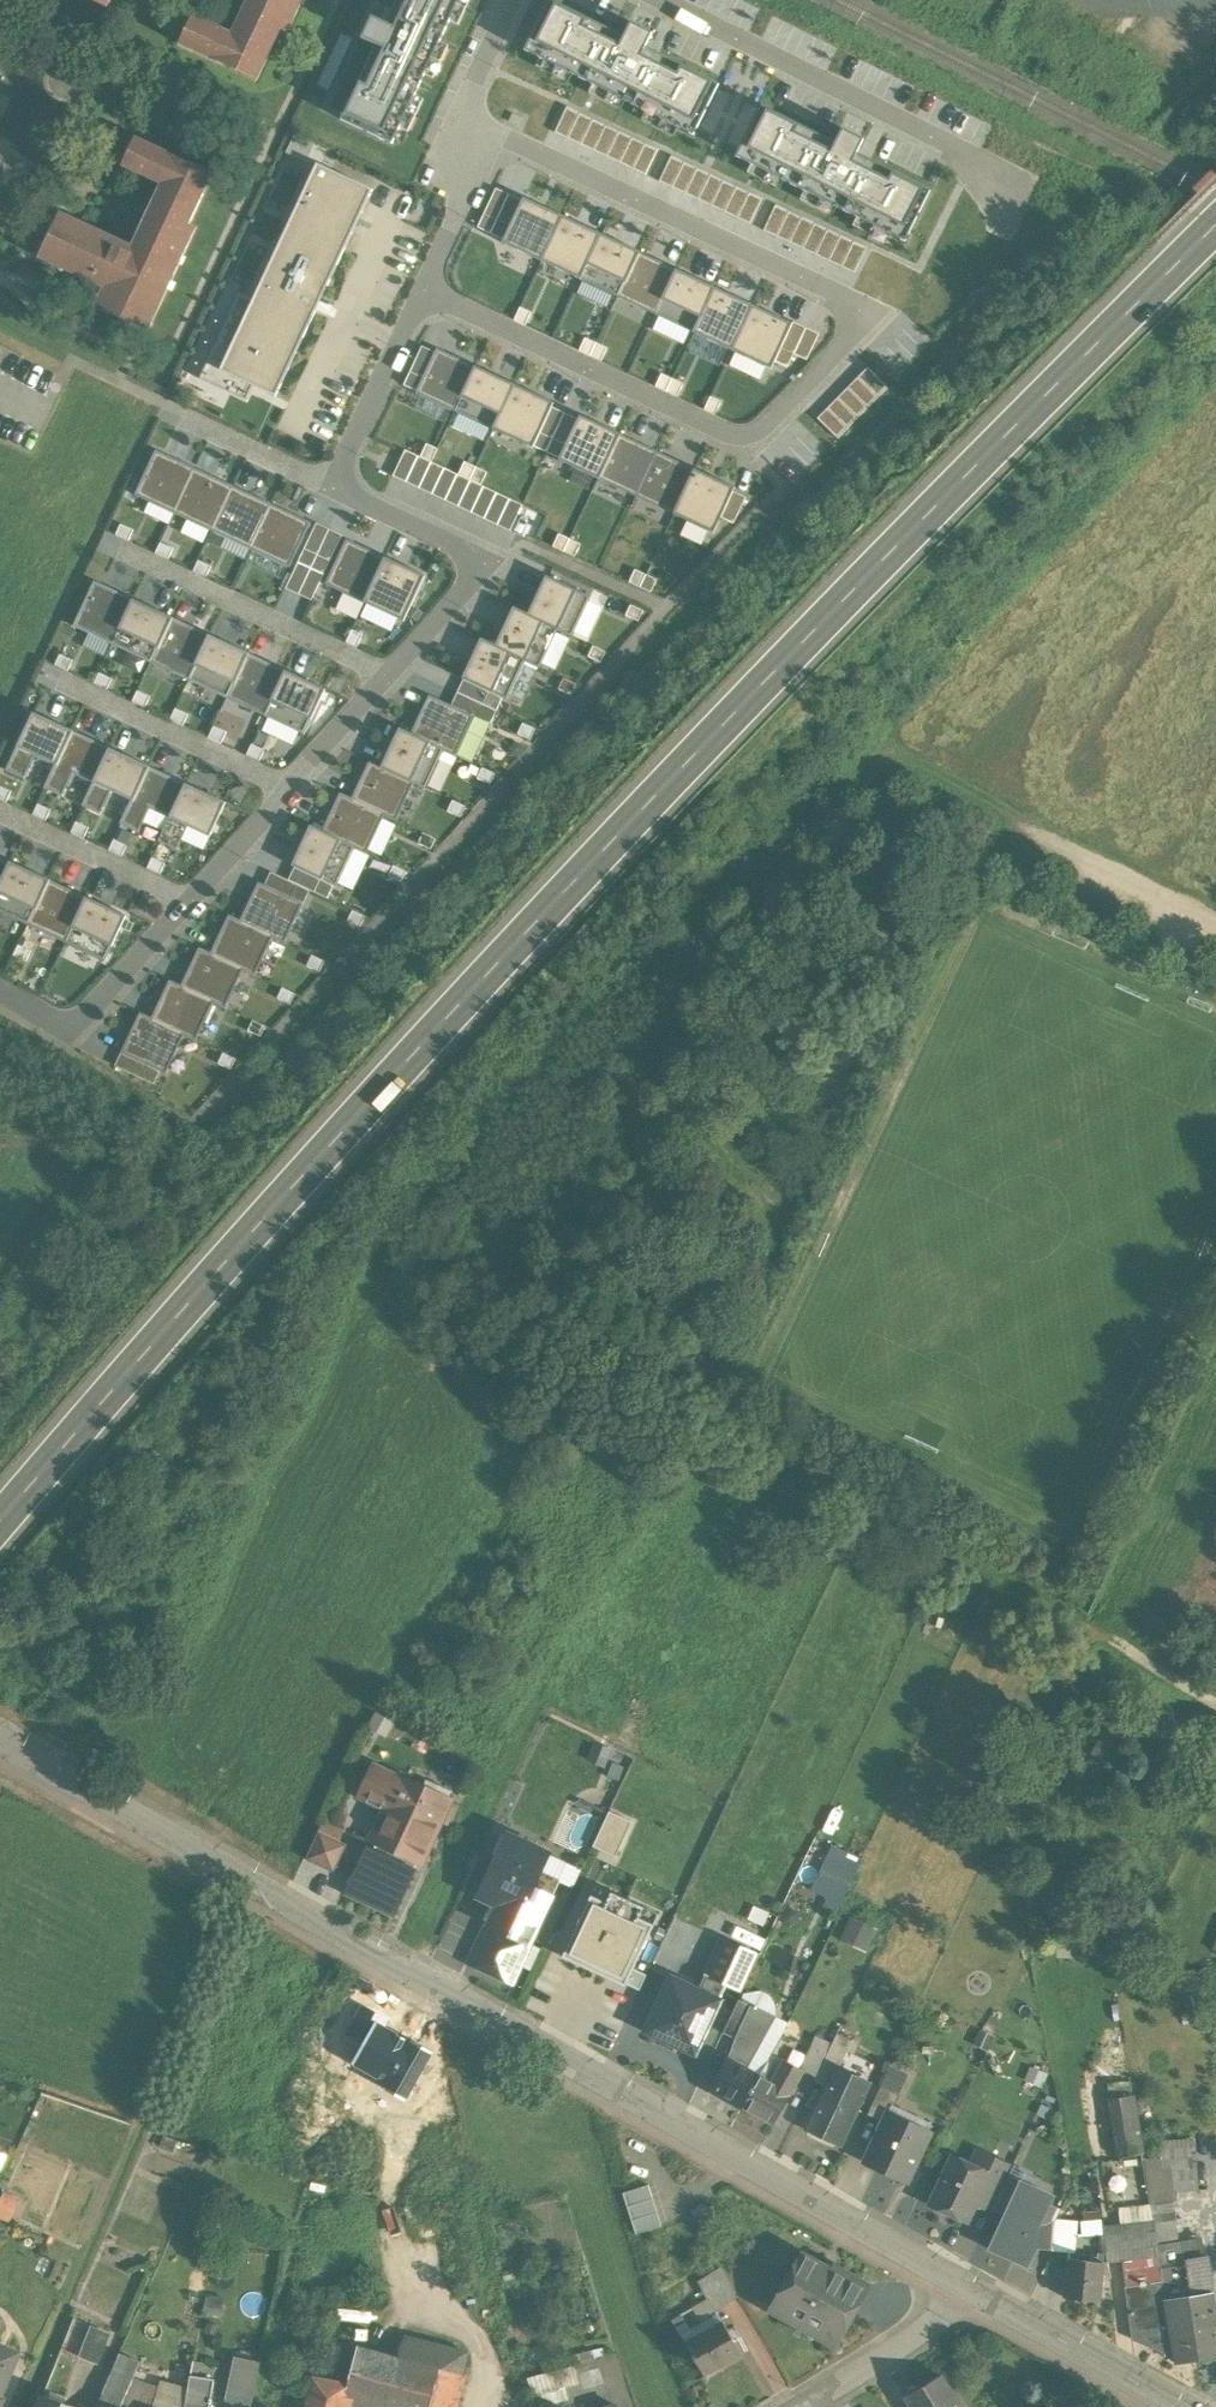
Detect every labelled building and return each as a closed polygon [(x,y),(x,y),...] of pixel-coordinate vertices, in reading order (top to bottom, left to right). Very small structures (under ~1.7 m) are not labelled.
[(231,33),(192,15),(178,44),(256,80),(280,29),(286,32),(301,0),(246,0),(231,33)] [(341,121),(393,145),(460,0),(397,0),(386,23),(372,17),(361,41),(375,47),(341,121)] [(553,0),(551,0),(525,51),(694,137),(720,86),(645,47),(652,34),(631,23),(624,36),(553,0)] [(833,143),(761,106),(735,157),(904,243),(930,193),(856,155),(863,142),(840,130),(833,143)] [(581,113),(568,107),(555,134),(568,140),(581,113)] [(594,119),(581,113),(568,140),(581,146),(594,119)] [(606,125),(594,119),(581,146),(594,152),(606,125)] [(619,131),(606,125),(594,152),(607,158),(619,131)] [(632,137),(619,131),(607,158),(620,164),(632,137)] [(645,143),(632,137),(620,164),(632,170),(645,143)] [(160,186),(131,248),(59,214),(38,259),(103,290),(94,308),(146,333),(195,230),(188,227),(212,176),(134,140),(121,168),(160,186)] [(658,149),(645,143),(632,170),(645,176),(658,149)] [(686,162),(673,156),(660,183),(673,189),(686,162)] [(699,168),(686,162),(673,189),(686,195),(699,168)] [(373,190),(317,164),(221,370),(277,396),(373,190)] [(712,174),(699,168),(686,195),(699,201),(712,174)] [(724,180),(712,174),(699,201),(712,207),(724,180)] [(737,186),(724,180),(712,207),(725,213),(737,186)] [(750,192),(737,186),(725,213),(738,219),(750,192)] [(491,234),(509,196),(496,189),(478,228),(491,234)] [(763,198),(750,192),(738,219),(750,225),(763,198)] [(503,240),(521,201),(509,196),(491,234),(503,240)] [(542,261),(563,216),(523,197),(521,201),(503,240),(502,242),(542,261)] [(789,211),(776,205),(764,231),(776,237),(789,211)] [(802,217),(789,211),(776,237),(789,244),(802,217)] [(601,234),(563,216),(542,261),(580,279),(601,234)] [(815,223),(802,217),(789,244),(802,249),(815,223)] [(828,229),(815,223),(802,249),(815,255),(828,229)] [(841,235),(828,229),(815,255),(828,262),(841,235)] [(639,252),(601,234),(580,279),(618,297),(639,252)] [(853,241),(841,235),(828,262),(841,268),(853,241)] [(866,247),(853,241),(841,268),(854,274),(866,247)] [(677,270),(639,252),(618,297),(656,315),(677,270)] [(715,288),(677,270),(656,315),(693,333),(715,288)] [(753,306),(715,288),(693,333),(731,351),(753,306)] [(753,306),(731,351),(770,369),(774,361),(792,324),(753,306)] [(792,324),(774,361),(788,367),(794,354),(806,328),(793,322),(792,324)] [(818,334),(806,328),(794,354),(806,360),(818,334)] [(415,393),(454,411),(476,366),(454,355),(453,357),(436,350),(435,352),(422,346),(404,385),(416,391),(415,393)] [(877,396),(887,386),(867,365),(856,376),(877,396)] [(454,411),(494,430),(516,384),(476,366),(454,411)] [(867,407),(877,396),(856,376),(846,387),(867,407)] [(494,430),(532,448),(533,446),(551,407),(554,402),(516,384),(494,430)] [(857,417),(867,407),(846,387),(836,397),(857,417)] [(846,428),(857,417),(836,397),(825,408),(846,428)] [(551,407),(533,446),(546,453),(565,413),(551,407)] [(836,439),(846,428),(825,408),(815,418),(836,439)] [(577,420),(565,413),(546,453),(559,459),(577,420)] [(558,461),(598,480),(619,433),(580,415),(577,420),(559,459),(558,461)] [(598,480),(637,498),(659,451),(619,433),(598,480)] [(135,496),(174,514),(195,469),(156,451),(135,496)] [(394,477),(407,483),(419,457),(406,451),(394,477)] [(637,498),(673,515),(695,468),(659,451),(637,498)] [(407,483),(419,489),(432,463),(419,457),(407,483)] [(419,489),(432,495),(445,469),(432,463),(419,489)] [(673,515),(714,533),(736,487),(695,468),(673,515)] [(174,514),(213,532),(234,487),(195,469),(174,514)] [(432,495),(445,501),(457,475),(445,469),(432,495)] [(445,501),(458,507),(470,481),(457,475),(445,501)] [(458,507),(471,513),(483,487),(470,481),(458,507)] [(213,532),(250,549),(271,504),(234,487),(213,532)] [(471,513),(484,519),(496,493),(483,487),(471,513)] [(484,519),(496,525),(509,499),(496,493),(484,519)] [(496,525),(509,531),(522,505),(509,499),(496,525)] [(250,549),(290,568),(310,522),(271,504),(250,549)] [(298,562),(311,568),(329,528),(317,523),(298,562)] [(115,536),(127,541),(132,530),(121,525),(115,536)] [(343,535),(329,528),(311,568),(324,574),(343,535)] [(326,584),(364,601),(385,557),(347,539),(326,584)] [(155,554),(167,559),(172,548),(161,543),(155,554)] [(426,576),(385,557),(364,601),(405,621),(426,576)] [(194,572),(206,577),(211,566),(200,561),(194,572)] [(298,595),(311,568),(298,562),(286,589),(298,595)] [(324,574),(311,568),(298,595),(311,601),(324,574)] [(557,629),(568,635),(569,634),(580,610),(587,594),(564,584),(542,573),(524,612),(557,628),(557,629)] [(72,628),(111,646),(132,600),(94,582),(72,628)] [(111,646),(149,664),(171,618),(132,600),(111,646)] [(625,615),(637,621),(642,611),(629,605),(625,615)] [(527,661),(539,667),(557,629),(557,628),(524,612),(512,606),(493,645),(527,661)] [(149,664),(188,682),(210,636),(171,618),(149,664)] [(346,643),(357,648),(363,635),(352,630),(346,643)] [(188,682),(226,700),(248,654),(210,636),(188,682)] [(503,697),(509,700),(527,661),(493,645),(482,640),(464,679),(503,697)] [(589,656),(601,662),(606,651),(594,646),(589,656)] [(226,700),(265,718),(287,672),(248,654),(226,700)] [(56,666),(67,672),(72,662),(61,657),(56,666)] [(265,718),(304,736),(325,690),(287,672),(265,718)] [(94,684),(106,689),(111,679),(99,674),(94,684)] [(559,689),(571,695),(576,684),(564,678),(559,689)] [(457,693),(496,711),(503,697),(464,679),(457,693)] [(133,702),(145,708),(150,698),(138,692),(133,702)] [(457,693),(452,706),(474,716),(491,724),(496,711),(457,693)] [(444,751),(455,757),(456,756),(467,732),(475,717),(452,706),(430,695),(411,734),(445,750),(444,751)] [(71,729),(32,711),(5,768),(25,777),(36,754),(55,764),(71,729)] [(170,721),(181,726),(186,716),(175,711),(170,721)] [(517,734),(529,740),(534,729),(522,723),(517,734)] [(208,737),(219,743),(224,733),(213,727),(208,737)] [(415,783),(426,789),(444,751),(445,750),(411,734),(399,728),(381,767),(415,783)] [(110,748),(71,729),(55,764),(44,788),(62,796),(74,772),(94,782),(110,748)] [(467,732),(456,756),(472,763),(483,740),(467,732)] [(248,756),(260,761),(265,751),(253,746),(248,756)] [(149,766),(110,748),(94,782),(82,806),(101,815),(112,790),(133,800),(149,766)] [(384,816),(396,822),(415,783),(381,767),(369,762),(352,799),(385,815),(384,816)] [(188,784),(149,766),(133,800),(121,825),(138,833),(150,808),(172,818),(188,784)] [(478,778),(490,784),(495,774),(483,768),(478,778)] [(226,802),(188,784),(172,818),(160,842),(177,851),(189,826),(210,836),(226,802)] [(7,802),(12,791),(0,786),(0,799),(7,802)] [(355,849),(366,855),(384,816),(385,815),(352,799),(342,794),(334,811),(333,810),(322,832),(355,848),(355,849)] [(448,811),(460,817),(465,806),(453,800),(448,811)] [(34,815),(46,820),(51,809),(39,804),(34,815)] [(71,833),(84,839),(89,828),(76,822),(71,833)] [(334,886),(337,887),(355,849),(355,848),(322,832),(310,826),(291,866),(295,867),(334,886)] [(418,843),(430,849),(435,839),(423,833),(418,843)] [(109,851),(121,857),(126,846),(114,840),(109,851)] [(11,861),(0,856),(0,884),(11,861)] [(147,869),(160,874),(165,863),(152,858),(147,869)] [(28,925),(50,880),(11,861),(0,884),(0,912),(28,925)] [(389,876),(401,882),(406,872),(394,866),(389,876)] [(327,899),(334,886),(295,867),(288,881),(310,891),(327,899)] [(271,872),(265,885),(304,904),(310,891),(288,881),(271,872)] [(28,925),(65,942),(86,897),(50,880),(28,925)] [(265,885),(261,883),(253,901),(251,900),(240,922),(273,938),(285,943),(304,904),(265,885)] [(65,942),(106,962),(127,916),(86,897),(65,942)] [(348,922),(360,927),(365,917),(352,911),(348,922)] [(240,922),(231,917),(223,933),(222,932),(211,953),(245,969),(255,975),(273,938),(240,922)] [(211,953),(202,949),(192,969),(190,968),(181,986),(215,1002),(214,1003),(226,1009),(245,969),(211,953)] [(307,966),(320,972),(325,961),(312,955),(307,966)] [(181,986),(172,981),(162,1002),(160,1001),(152,1019),(185,1035),(185,1036),(196,1041),(214,1003),(215,1002),(181,986)] [(278,999),(290,1005),(295,994),(283,989),(278,999)] [(152,1019),(142,1014),(134,1031),(132,1030),(121,1053),(161,1071),(167,1074),(185,1036),(185,1035),(152,1019)] [(249,1031),(261,1036),(266,1026),(254,1020),(249,1031)] [(155,1084),(161,1071),(121,1053),(115,1066),(155,1084)] [(219,1063),(231,1069),(236,1058),(224,1053),(219,1063)] [(450,1801),(375,1765),(361,1797),(364,1791),(392,1804),(376,1840),(378,1841),(419,1861),(421,1861),(442,1816),(450,1820),(454,1810),(447,1807),(450,1801)] [(616,1857),(631,1819),(585,1800),(569,1837),(616,1857)] [(347,1844),(319,1832),(306,1859),(334,1872),(347,1844)] [(550,1853),(508,1833),(493,1865),(478,1896),(481,1897),(484,1890),(496,1896),(495,1898),(512,1906),(510,1912),(501,1930),(528,1943),(558,1881),(540,1872),(550,1853)] [(415,1870),(419,1861),(378,1841),(373,1851),(372,1851),(361,1874),(356,1871),(346,1892),(395,1915),(416,1871),(415,1870)] [(834,1846),(813,1891),(840,1904),(861,1859),(834,1846)] [(493,1865),(477,1858),(463,1889),(478,1896),(493,1865)] [(590,1896),(562,1957),(625,1986),(626,1984),(633,1969),(654,1925),(639,1918),(644,1908),(611,1892),(606,1903),(590,1896)] [(498,1906),(490,1925),(501,1930),(510,1912),(498,1906)] [(872,1928),(854,1920),(847,1935),(865,1944),(872,1928)] [(510,1981),(528,1943),(501,1930),(490,1925),(471,1963),(510,1981)] [(758,1954),(721,1937),(697,1990),(720,1999),(727,1985),(741,1991),(758,1954)] [(646,1975),(633,1969),(626,1984),(639,1990),(646,1975)] [(671,1978),(647,2031),(696,2053),(720,1999),(697,1990),(671,1978)] [(738,1998),(722,2032),(735,2038),(737,2039),(753,2005),(738,1998)] [(385,2027),(389,2020),(361,2005),(345,2034),(363,2044),(375,2022),(385,2027)] [(775,2016),(753,2005),(737,2039),(735,2038),(728,2057),(751,2070),(775,2016)] [(775,2016),(751,2070),(759,2074),(788,2022),(775,2016)] [(385,2027),(375,2022),(363,2044),(352,2064),(387,2083),(384,2089),(405,2101),(433,2051),(412,2039),(411,2041),(385,2027)] [(853,2041),(837,2033),(831,2046),(816,2079),(815,2080),(829,2087),(837,2069),(840,2070),(853,2041)] [(815,2038),(800,2070),(802,2072),(816,2079),(831,2046),(815,2038)] [(751,2070),(728,2057),(711,2090),(742,2107),(758,2077),(759,2074),(751,2070)] [(772,2084),(758,2077),(742,2107),(774,2124),(802,2072),(800,2070),(784,2062),(772,2084)] [(879,2085),(899,2093),(907,2072),(887,2064),(879,2085)] [(829,2087),(809,2129),(839,2143),(867,2083),(840,2070),(837,2069),(829,2087)] [(1129,2082),(1109,2085),(1111,2099),(1131,2097),(1129,2082)] [(899,2096),(880,2087),(867,2116),(883,2123),(887,2114),(890,2116),(899,2096)] [(1131,2097),(1111,2099),(1119,2152),(1142,2149),(1138,2127),(1135,2127),(1131,2097)] [(890,2116),(887,2114),(883,2123),(865,2162),(907,2181),(929,2134),(890,2116)] [(177,2141),(164,2136),(161,2147),(173,2151),(177,2141)] [(1193,2139),(1159,2142),(1160,2160),(1161,2165),(1195,2161),(1193,2139)] [(953,2156),(931,2203),(965,2219),(976,2197),(987,2173),(984,2171),(953,2156)] [(1161,2165),(1160,2160),(1143,2161),(1147,2193),(1175,2192),(1197,2191),(1195,2161),(1161,2165)] [(1010,2172),(988,2162),(984,2171),(987,2173),(976,2197),(994,2206),(1006,2180),(1010,2172)] [(1006,2180),(993,2209),(1006,2215),(991,2250),(1027,2267),(1034,2249),(1036,2227),(1047,2203),(1050,2195),(1030,2186),(1028,2190),(1006,2180)] [(648,2184),(622,2192),(627,2206),(652,2197),(648,2184)] [(0,2197),(0,2216),(6,2220),(18,2199),(3,2191),(0,2197)] [(1175,2192),(1147,2193),(1149,2205),(1172,2203),(1176,2202),(1175,2192)] [(652,2197),(627,2206),(631,2220),(657,2212),(652,2197)] [(1036,2227),(1034,2249),(1052,2250),(1055,2221),(1060,2210),(1047,2203),(1036,2227)] [(1172,2203),(1149,2205),(1152,2221),(1156,2249),(1176,2247),(1172,2203)] [(1150,2208),(1119,2210),(1120,2224),(1124,2224),(1152,2221),(1150,2208)] [(393,2211),(370,2222),(384,2254),(408,2244),(393,2211)] [(657,2212),(631,2220),(636,2234),(661,2226),(657,2212)] [(1101,2220),(1082,2222),(1083,2235),(1102,2233),(1101,2220)] [(1072,2222),(1055,2221),(1052,2250),(1070,2252),(1072,2222)] [(1152,2221),(1124,2224),(1127,2259),(1157,2256),(1156,2249),(1152,2221)] [(1120,2224),(1104,2226),(1108,2262),(1122,2261),(1122,2260),(1127,2259),(1124,2224),(1120,2224)] [(1176,2247),(1156,2249),(1157,2256),(1156,2268),(1161,2301),(1186,2298),(1185,2261),(1205,2257),(1202,2237),(1180,2241),(1181,2247),(1176,2247)] [(831,2272),(821,2266),(823,2264),(803,2252),(771,2309),(836,2346),(870,2286),(835,2266),(831,2272)] [(1127,2259),(1122,2260),(1122,2261),(1121,2276),(1156,2268),(1157,2256),(1127,2259)] [(1205,2257),(1185,2261),(1186,2298),(1209,2295),(1205,2257)] [(1096,2262),(1068,2259),(1064,2297),(1100,2301),(1104,2263),(1103,2262),(1097,2262),(1096,2262)] [(1156,2268),(1121,2276),(1130,2341),(1172,2359),(1161,2301),(1156,2268)] [(721,2269),(700,2282),(717,2310),(738,2297),(721,2269)] [(1161,2301),(1172,2359),(1174,2365),(1215,2357),(1215,2341),(1209,2295),(1186,2298),(1161,2301)] [(724,2322),(687,2343),(706,2377),(743,2355),(724,2322)] [(91,2327),(79,2357),(97,2364),(108,2335),(91,2327)] [(467,2353),(409,2337),(403,2360),(439,2370),(460,2377),(467,2353)] [(17,2353),(0,2346),(0,2394),(17,2353)] [(357,2347),(348,2386),(344,2399),(374,2406),(429,2406),(439,2370),(403,2360),(357,2347)] [(602,2349),(565,2359),(568,2368),(605,2358),(602,2349)] [(102,2391),(97,2406),(98,2406),(122,2406),(134,2381),(142,2365),(118,2356),(102,2391)] [(258,2363),(238,2358),(228,2402),(249,2406),(258,2363)] [(429,2406),(456,2406),(464,2378),(460,2377),(439,2370),(429,2406)] [(527,2379),(535,2406),(543,2406),(567,2401),(559,2371),(527,2379)] [(190,2375),(187,2390),(184,2406),(209,2406),(210,2404),(211,2404),(212,2399),(211,2399),(214,2380),(190,2375)] [(905,2398),(911,2406),(961,2406),(942,2376),(905,2398)] [(315,2379),(309,2406),(343,2406),(344,2399),(348,2386),(315,2379)] [(122,2406),(184,2406),(187,2390),(161,2382),(159,2388),(134,2381),(122,2406)] [(43,2397),(39,2406),(72,2406),(43,2397)] [(344,2399),(343,2406),(350,2406),(351,2401),(344,2399)]
